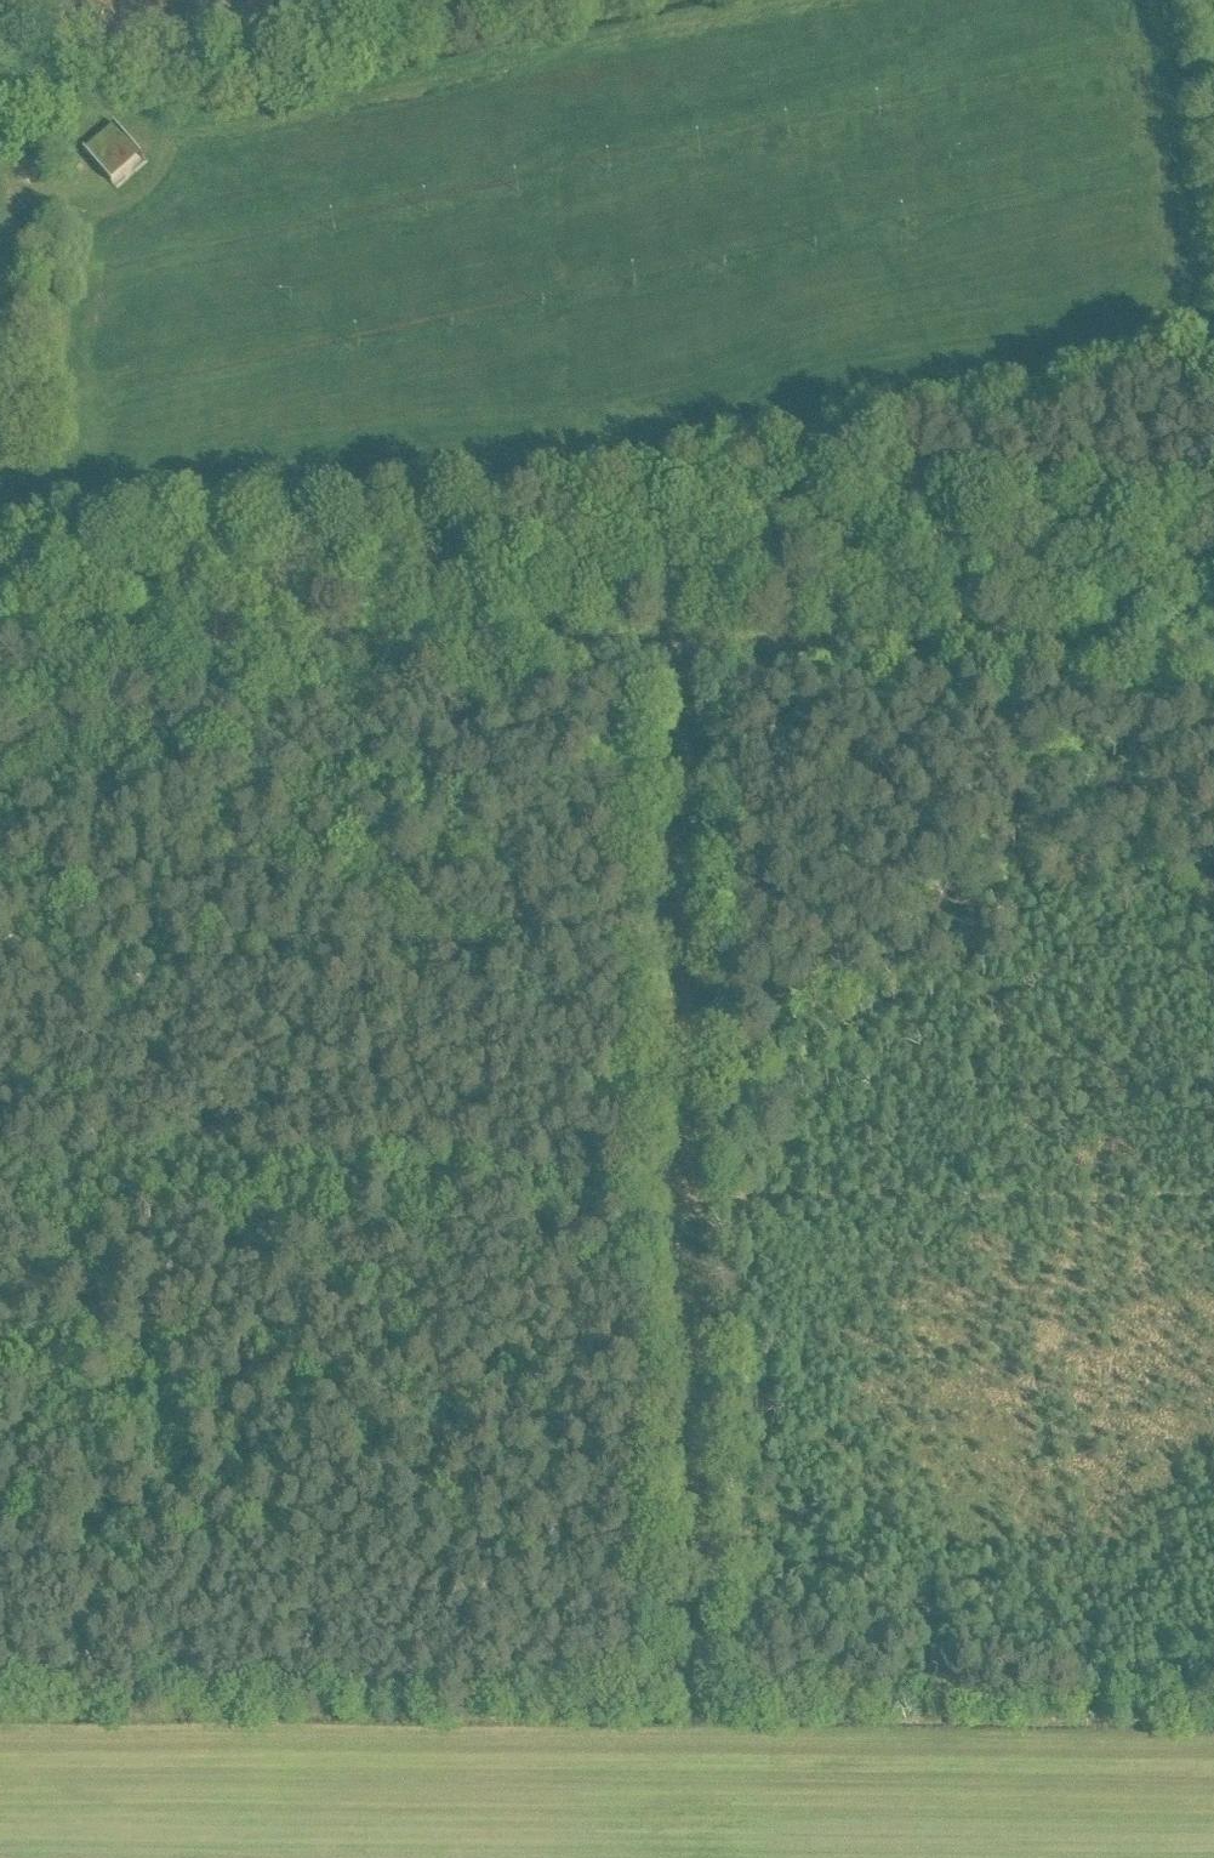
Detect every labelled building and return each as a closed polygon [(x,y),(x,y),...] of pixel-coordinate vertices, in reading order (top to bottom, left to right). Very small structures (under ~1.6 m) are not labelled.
[(108,183),(137,157),(112,128),(82,155),(108,183)]
